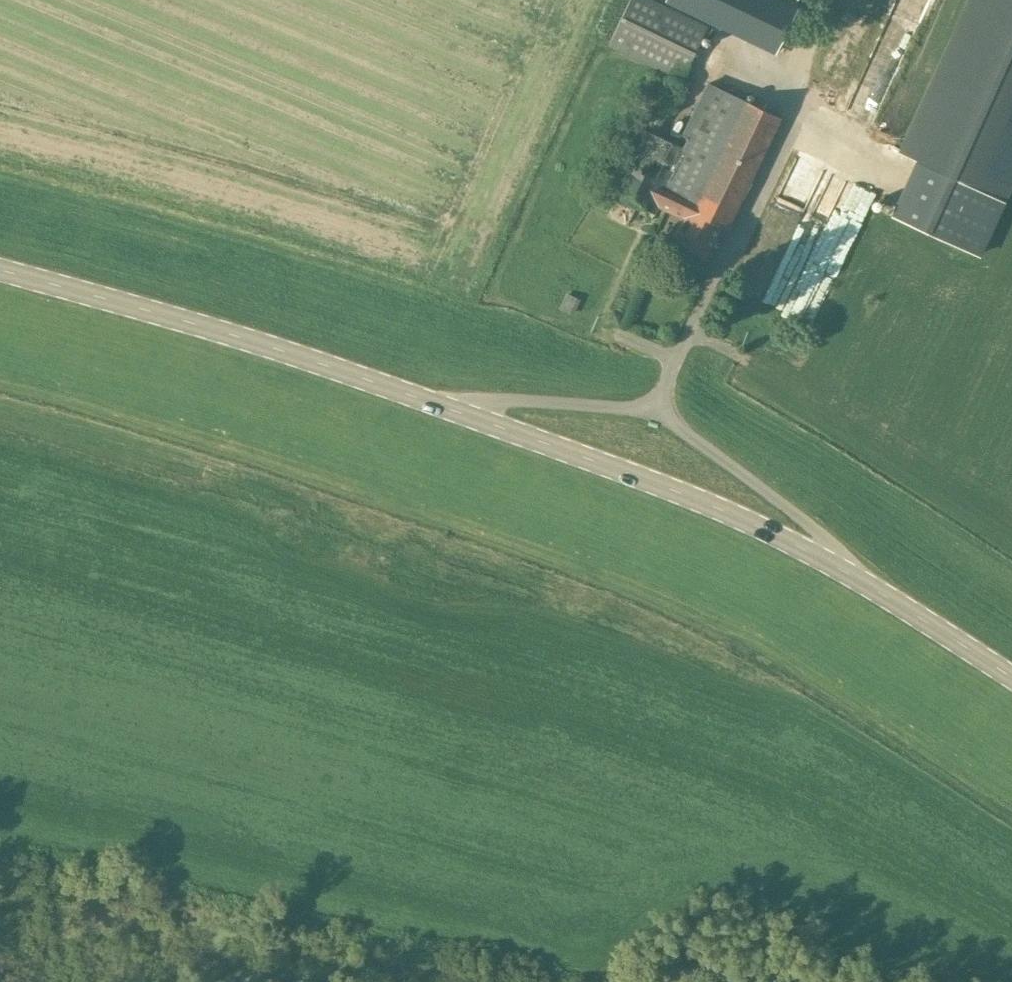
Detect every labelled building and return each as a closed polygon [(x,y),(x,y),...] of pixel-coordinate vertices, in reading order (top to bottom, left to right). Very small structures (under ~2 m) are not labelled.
[(707,26),(654,0),(629,0),(609,42),(682,78),(707,26)] [(797,7),(783,0),(666,0),(665,2),(775,54),(797,7)] [(1011,178),(1011,0),(970,0),(901,153),(1003,199),(1011,178)] [(674,108),(684,85),(660,74),(636,125),(604,189),(656,214),(660,207),(682,217),(671,242),(675,244),(672,250),(697,261),(699,257),(705,260),(721,225),(729,229),(783,118),(708,81),(681,135),(687,139),(684,147),(655,134),(669,106),(674,108)] [(763,218),(738,292),(816,318),(843,241),(851,243),(810,229),(812,222),(797,216),(793,229),(763,218)] [(574,315),(581,299),(567,292),(559,308),(574,315)]
